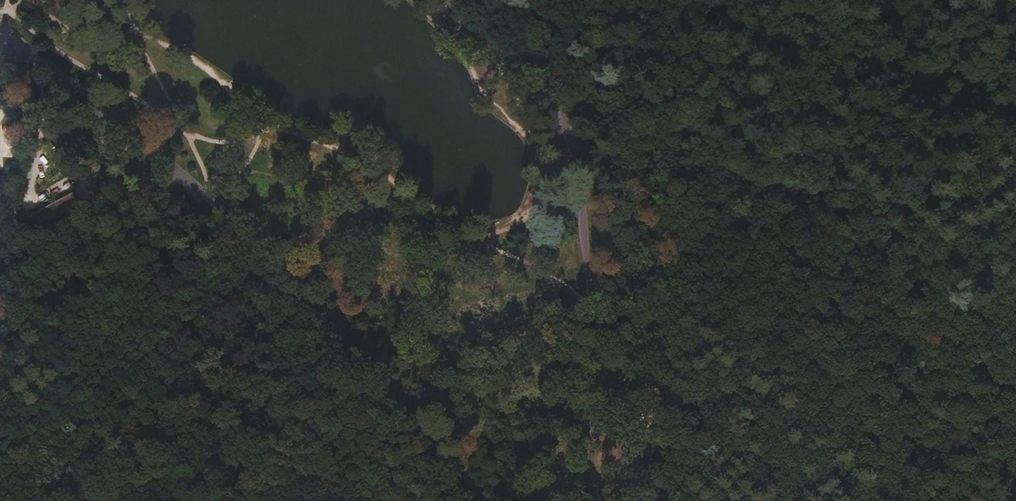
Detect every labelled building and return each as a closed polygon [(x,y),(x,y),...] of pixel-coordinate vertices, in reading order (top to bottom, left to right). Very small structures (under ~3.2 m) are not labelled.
[(25,161),(26,145),(22,145),(22,150),(18,150),(17,160),(21,161),(25,161)] [(32,177),(33,162),(24,161),(23,176),(32,177)] [(72,192),(33,213),(41,227),(80,205),(72,192)]
